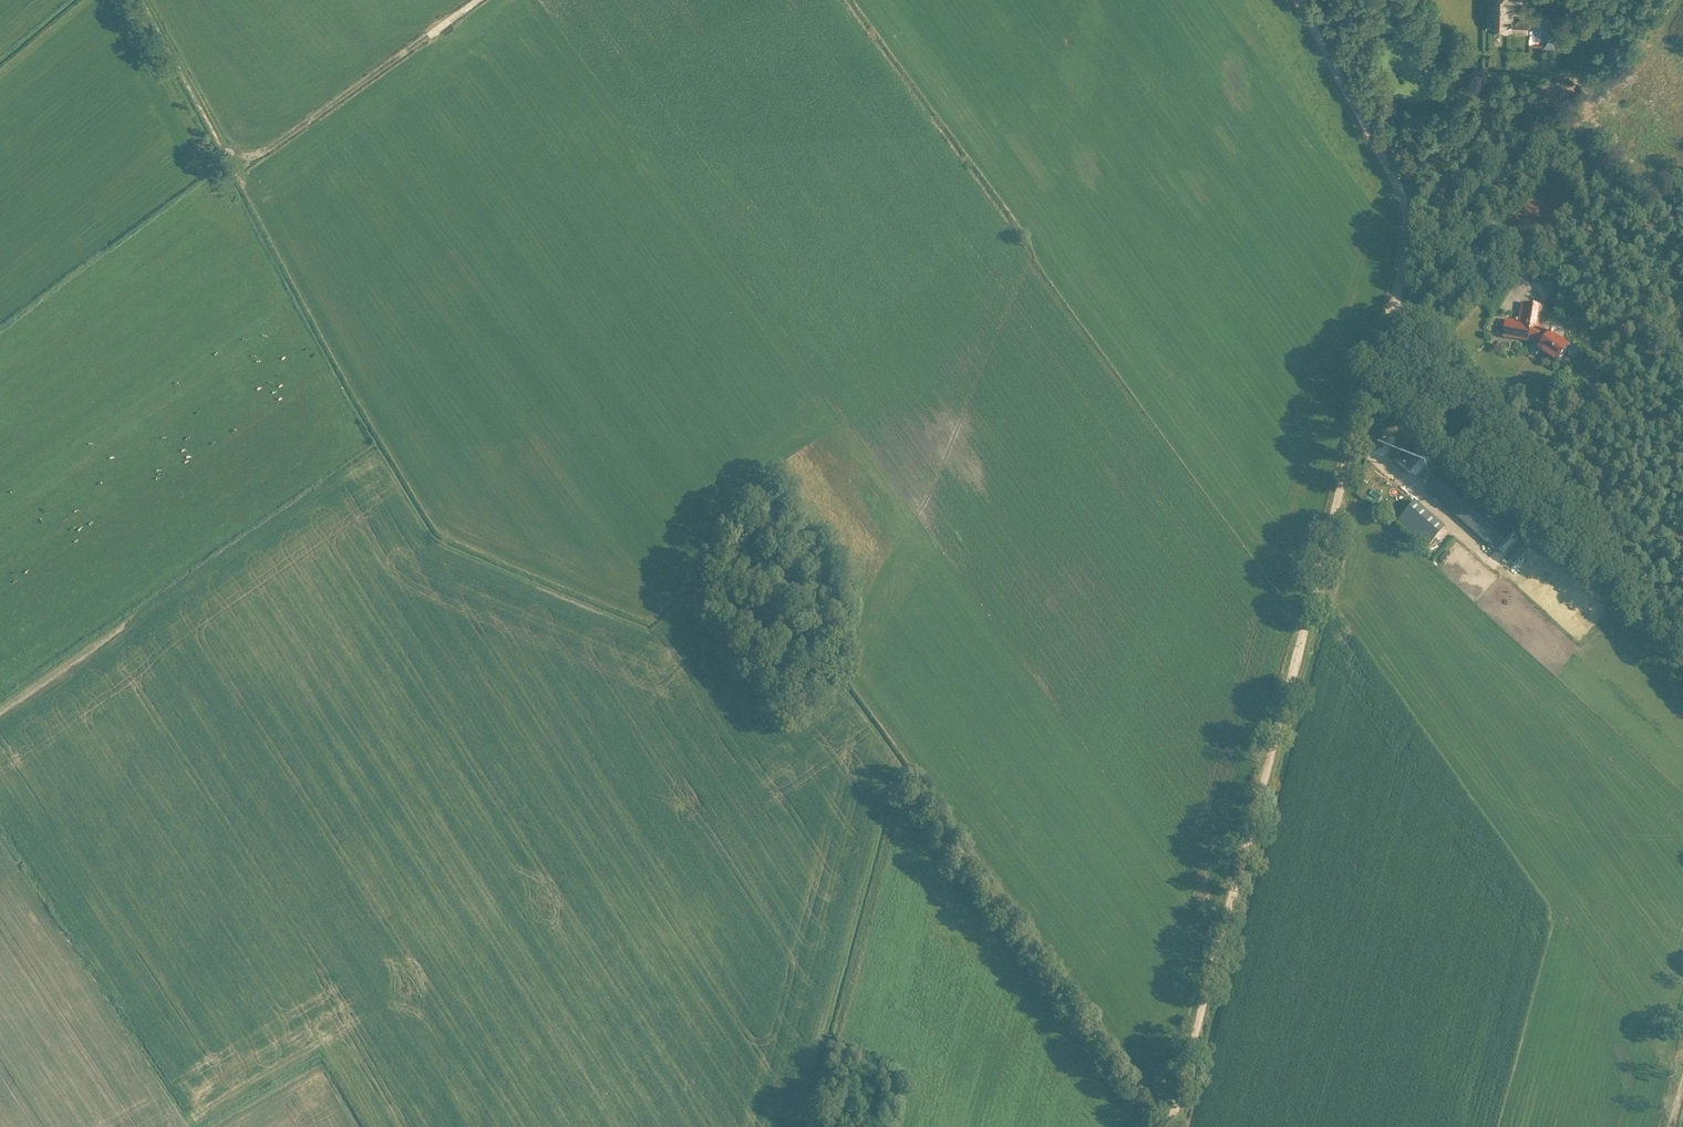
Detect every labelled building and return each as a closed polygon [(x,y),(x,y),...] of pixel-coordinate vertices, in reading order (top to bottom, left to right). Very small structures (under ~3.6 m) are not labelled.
[(1500,26),(1529,26),(1529,18),(1511,18),(1511,0),(1490,0),(1489,26),(1500,26)] [(1469,243),(1477,242),(1475,229),(1467,231),(1469,243)] [(1481,250),(1493,245),(1490,238),(1478,244),(1481,250)] [(1500,308),(1511,315),(1523,298),(1512,291),(1500,308)] [(1552,335),(1549,333),(1539,325),(1538,325),(1541,307),(1522,304),(1519,321),(1505,319),(1502,337),(1533,342),(1537,343),(1537,350),(1557,363),(1569,346),(1552,334),(1552,335)] [(1590,320),(1594,316),(1586,308),(1582,313),(1590,320)] [(1414,442),(1397,460),(1411,472),(1422,460),(1423,461),(1428,455),(1414,442)] [(1426,489),(1496,551),(1515,530),(1445,468),(1426,489)] [(1397,522),(1426,549),(1445,528),(1415,502),(1397,522)] [(1519,528),(1514,532),(1529,546),(1533,541),(1519,528)] [(1555,565),(1550,570),(1565,584),(1570,579),(1555,565)]
